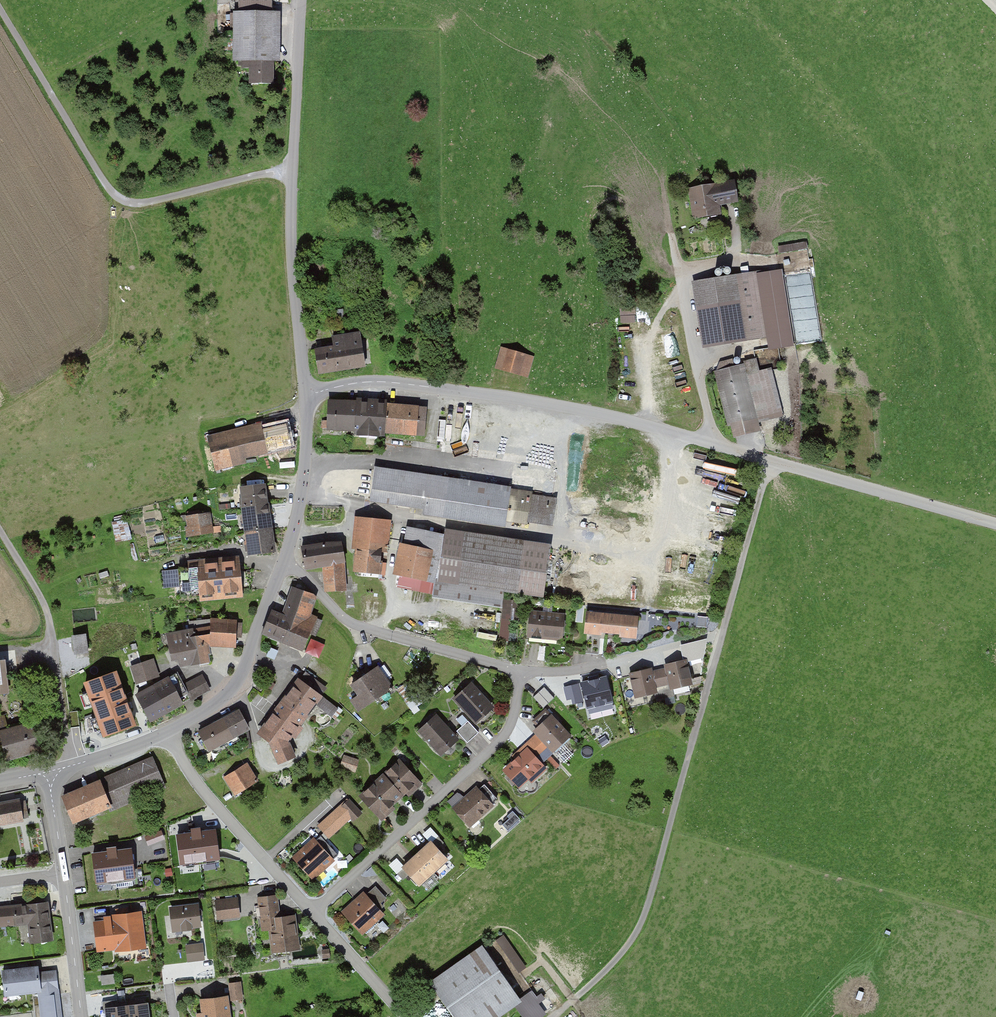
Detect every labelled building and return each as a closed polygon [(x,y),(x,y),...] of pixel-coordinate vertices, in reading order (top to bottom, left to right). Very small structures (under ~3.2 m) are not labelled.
[(234,70),(240,70),(240,82),(269,82),(270,0),(234,0),(234,70)] [(728,180),(683,189),(689,219),(716,214),(715,206),(732,202),(728,180)] [(808,239),(779,244),(781,251),(809,246),(808,239)] [(779,268),(689,282),(699,348),(762,338),(764,351),(791,347),(779,268)] [(332,348),(314,351),(318,376),(365,369),(360,335),(331,340),(332,348)] [(498,348),(492,369),(525,379),(531,358),(498,348)] [(753,362),(711,372),(728,441),(759,433),(756,423),(780,417),(769,370),(756,373),(753,362)] [(357,405),(329,403),(327,433),(355,435),(357,405)] [(385,407),(357,405),(355,435),(383,437),(385,407)] [(430,410),(385,407),(383,437),(428,440),(430,410)] [(204,438),(214,475),(247,467),(245,461),(292,450),(286,423),(262,429),(260,424),(204,438)] [(375,470),(369,505),(423,513),(422,518),(506,530),(507,522),(512,490),(375,470)] [(265,489),(239,492),(242,517),(268,513),(265,489)] [(634,508),(512,490),(507,522),(630,541),(634,508)] [(268,513),(242,517),(245,536),(271,533),(268,513)] [(210,515),(183,517),(185,538),(212,535),(210,515)] [(642,536),(643,516),(635,515),(633,535),(642,536)] [(130,517),(114,518),(116,539),(131,538),(130,517)] [(391,523),(354,519),(349,575),(378,578),(381,552),(388,553),(391,523)] [(445,538),(401,529),(392,578),(398,579),(396,585),(414,588),(416,579),(437,584),(445,538)] [(447,532),(445,538),(437,584),(544,602),(553,550),(447,532)] [(271,533),(245,536),(248,559),(274,555),(271,533)] [(340,544),(299,550),(302,570),(324,567),(343,564),(340,544)] [(195,564),(199,604),(242,600),(239,560),(195,564)] [(343,564),(324,567),(324,594),(346,593),(346,564),(343,564)] [(280,615),(272,612),(261,639),(299,655),(308,634),(314,637),(320,624),(307,618),(315,600),(290,590),(280,615)] [(512,602),(503,601),(501,641),(509,642),(512,602)] [(639,611),(586,606),(584,628),(637,633),(639,611)] [(586,609),(578,608),(577,621),(584,621),(586,609)] [(707,614),(698,613),(697,624),(707,625),(707,614)] [(568,616),(531,614),(529,640),(566,643),(568,616)] [(237,620),(211,619),(211,626),(210,647),(236,648),(237,620)] [(210,647),(211,626),(165,633),(171,661),(178,660),(179,667),(210,662),(210,647)] [(687,655),(664,660),(664,664),(668,680),(670,687),(693,681),(687,655)] [(153,659),(131,666),(136,684),(159,676),(153,659)] [(652,663),(629,668),(635,694),(657,689),(656,682),(653,667),(652,663)] [(664,664),(653,667),(656,682),(668,680),(664,664)] [(374,665),(344,684),(352,696),(345,701),(352,713),(390,689),(374,665)] [(177,671),(151,685),(166,714),(210,690),(212,689),(204,675),(184,686),(177,671)] [(116,672),(84,683),(103,737),(135,725),(116,672)] [(327,690),(305,673),(298,681),(321,699),(327,690)] [(613,704),(606,676),(564,687),(568,706),(585,701),(587,710),(613,704)] [(298,683),(283,704),(307,722),(315,710),(332,722),(338,712),(298,683)] [(403,684),(394,690),(413,714),(421,708),(403,684)] [(166,714),(151,685),(135,694),(150,723),(166,714)] [(472,685),(453,702),(475,728),(494,712),(472,685)] [(543,686),(533,696),(543,706),(553,696),(543,686)] [(668,691),(657,692),(657,701),(668,700),(668,691)] [(307,722),(283,704),(256,739),(272,754),(278,769),(295,761),(288,746),(307,722)] [(539,723),(534,729),(552,749),(570,733),(546,706),(534,718),(539,723)] [(239,713),(198,734),(210,755),(250,734),(242,718),(239,713)] [(0,719),(0,742),(1,742),(5,758),(35,750),(28,722),(7,728),(4,718),(0,719)] [(438,718),(419,734),(440,759),(459,743),(438,718)] [(469,724),(457,734),(467,745),(478,735),(469,724)] [(522,751),(504,767),(519,784),(544,762),(538,755),(548,746),(535,731),(518,746),(522,751)] [(359,762),(343,757),(339,769),(355,774),(359,762)] [(152,759),(57,801),(69,828),(109,811),(111,816),(167,792),(152,759)] [(385,778),(404,799),(421,785),(401,763),(385,778)] [(247,766),(222,781),(234,800),(259,785),(247,766)] [(379,822),(404,799),(385,778),(359,801),(379,822)] [(496,795),(484,782),(480,786),(492,799),(496,795)] [(477,784),(451,806),(469,826),(494,803),(477,784)] [(362,813),(348,799),(318,826),(329,838),(351,818),(353,821),(362,813)] [(0,805),(0,825),(22,821),(22,817),(30,815),(28,803),(20,804),(19,801),(0,805)] [(510,829),(522,817),(515,810),(503,822),(510,829)] [(146,831),(148,843),(166,839),(164,828),(146,831)] [(431,830),(422,837),(426,841),(435,834),(431,830)] [(215,834),(177,839),(181,871),(219,866),(215,834)] [(313,841),(291,860),(310,882),(333,863),(313,841)] [(415,860),(433,879),(449,864),(431,845),(415,860)] [(131,849),(92,854),(96,884),(135,879),(131,849)] [(419,892),(433,879),(415,860),(401,872),(419,892)] [(386,900),(375,889),(366,898),(377,909),(386,900)] [(277,894),(256,897),(260,930),(269,929),(272,951),(300,948),(296,912),(279,914),(277,894)] [(362,895),(340,916),(361,939),(383,918),(362,895)] [(237,899),(213,902),(216,923),(240,920),(237,899)] [(1,940),(0,931),(29,928),(31,949),(52,947),(47,904),(0,909),(0,940),(1,940)] [(110,919),(93,921),(97,950),(144,943),(139,907),(109,911),(110,919)] [(196,907),(167,910),(171,935),(199,931),(196,907)] [(497,939),(519,970),(528,965),(506,933),(497,939)] [(430,979),(458,1016),(494,1016),(493,1016),(520,997),(480,942),(430,979)] [(202,945),(184,948),(187,965),(205,962),(202,945)] [(330,947),(322,948),(322,956),(330,955),(330,947)] [(0,972),(4,998),(36,993),(39,1016),(61,1016),(56,973),(39,975),(38,967),(0,972)] [(110,974),(97,975),(98,984),(111,983),(110,974)] [(241,979),(229,981),(230,998),(243,997),(241,979)] [(523,1016),(540,1016),(547,1012),(530,990),(513,1003),(523,1016)] [(198,995),(201,1016),(231,1016),(228,991),(198,995)] [(128,1016),(150,1016),(148,1006),(127,1009),(128,1016)] [(127,1009),(105,1012),(105,1016),(128,1016),(127,1009)]
